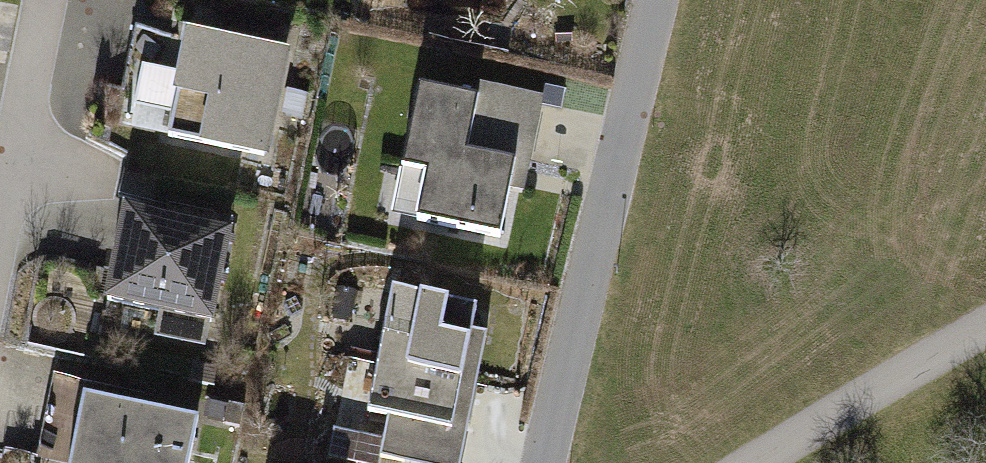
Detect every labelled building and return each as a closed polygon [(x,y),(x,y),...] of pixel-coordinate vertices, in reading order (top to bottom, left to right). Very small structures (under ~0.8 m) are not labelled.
[(286,56),(179,35),(157,145),(264,166),(286,56)] [(476,100),(417,88),(400,169),(421,173),(411,225),(497,243),(508,191),(525,195),(544,104),(478,90),(476,100)] [(310,97),(287,92),(281,121),(304,126),(310,97)] [(162,217),(116,208),(98,302),(157,314),(151,344),(208,355),(233,231),(214,227),(217,214),(165,204),(162,217)] [(389,294),(364,414),(387,419),(382,441),(331,431),(326,459),(346,462),(379,462),(380,459),(402,462),(460,462),(486,339),(470,336),(475,311),(389,294)] [(74,393),(61,462),(182,462),(191,416),(74,393)]
